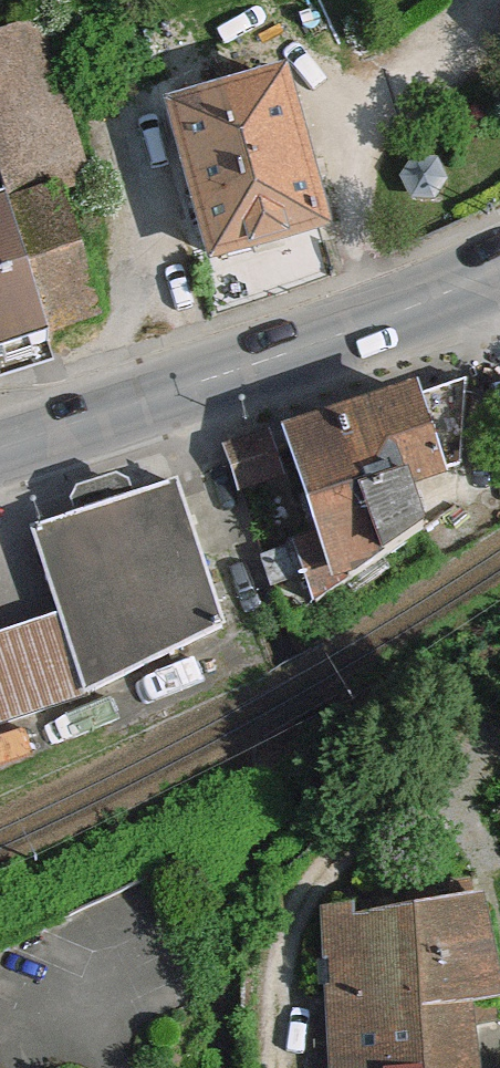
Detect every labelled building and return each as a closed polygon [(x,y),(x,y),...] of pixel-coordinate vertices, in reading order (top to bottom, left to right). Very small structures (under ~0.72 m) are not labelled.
[(52,326),(99,310),(61,196),(87,187),(32,27),(0,38),(0,171),(11,205),(52,326)] [(178,107),(218,253),(324,225),(284,78),(178,107)] [(11,205),(0,208),(0,359),(57,341),(52,326),(11,205)] [(427,530),(410,481),(462,465),(461,366),(449,370),(451,384),(295,439),(328,538),(303,547),(320,603),(427,530)] [(229,454),(242,487),(277,475),(265,441),(229,454)] [(34,530),(67,625),(90,692),(225,628),(216,601),(228,597),(224,584),(213,587),(179,482),(34,530)] [(67,625),(0,647),(0,726),(91,695),(90,692),(67,625)] [(366,906),(368,920),(404,914),(402,900),(366,906)] [(346,1046),(348,1067),(471,1067),(468,1028),(493,1023),(489,1001),(495,1000),(478,902),(404,914),(368,920),(355,922),(354,916),(350,915),(344,913),(341,912),(338,913),(335,914),(332,915),(330,918),(330,922),(331,934),(332,1011),(356,1010),(357,1046),(346,1046)] [(333,1047),(346,1046),(357,1046),(356,1010),(332,1011),(333,1047)]
